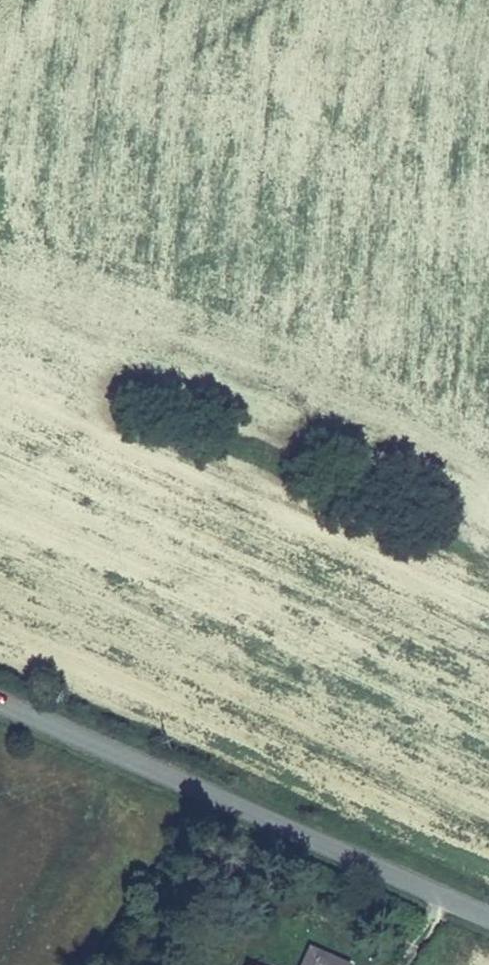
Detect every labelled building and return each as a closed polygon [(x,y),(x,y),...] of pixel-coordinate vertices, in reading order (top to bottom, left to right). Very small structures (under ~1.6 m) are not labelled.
[(350,959),(308,942),(298,964),(347,964),(350,959)]
